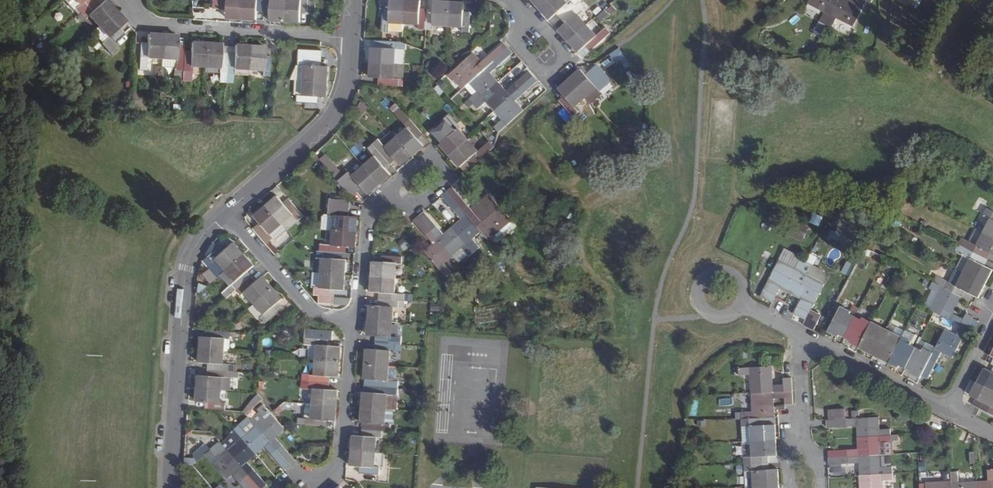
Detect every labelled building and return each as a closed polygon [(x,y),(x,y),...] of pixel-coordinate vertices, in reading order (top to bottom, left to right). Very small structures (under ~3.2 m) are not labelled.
[(79,5),(74,0),(64,0),(74,11),(75,10),(79,5)] [(79,5),(75,10),(80,14),(91,4),(88,0),(74,0),(79,5)] [(211,7),(218,7),(218,4),(226,4),(225,8),(225,17),(241,18),(242,0),(212,0),(211,7)] [(256,19),(256,10),(256,6),(263,6),(264,0),(242,0),(241,18),(256,19)] [(263,6),(270,7),(270,11),(269,20),(284,21),(286,0),(264,0),(263,6)] [(300,21),(301,13),(301,8),(307,8),(307,13),(314,13),(315,0),(286,0),(284,21),(300,21)] [(404,23),(405,0),(390,0),(390,7),(389,12),(382,12),(381,30),(402,31),(404,23)] [(420,1),(411,0),(405,0),(404,23),(418,24),(418,29),(425,29),(426,14),(419,14),(420,9),(420,1)] [(550,19),(557,13),(560,10),(564,16),(576,5),(581,1),(582,0),(572,0),(568,3),(565,0),(549,0),(540,8),(550,19)] [(816,28),(823,31),(826,25),(838,0),(810,0),(809,4),(824,12),(816,28)] [(826,25),(832,28),(837,19),(853,27),(867,0),(838,0),(826,25)] [(89,16),(98,27),(115,12),(106,1),(99,7),(96,9),(91,4),(80,14),(84,20),(89,16)] [(432,25),(448,26),(449,2),(434,1),(433,10),(433,14),(426,14),(425,29),(432,30),(432,25)] [(569,41),(581,30),(587,25),(577,14),(581,10),(585,7),(581,1),(576,5),(564,16),(569,21),(566,23),(559,29),(569,41)] [(463,4),(449,2),(448,26),(462,27),(462,32),(469,33),(470,17),(463,17),(463,12),(463,4)] [(598,4),(591,11),(601,22),(608,15),(598,4)] [(119,28),(125,23),(115,12),(98,27),(108,38),(102,43),(112,55),(119,49),(114,43),(120,37),(116,31),(119,28)] [(600,33),(596,36),(587,25),(581,30),(569,41),(578,52),(585,46),(588,43),(593,48),(605,38),(600,33)] [(102,43),(108,38),(98,27),(93,33),(102,43)] [(120,37),(124,34),(119,28),(116,31),(120,37)] [(163,36),(148,35),(148,43),(147,48),(140,47),(139,69),(146,69),(147,58),(161,59),(163,36)] [(163,36),(161,59),(164,59),(177,60),(176,73),(176,76),(183,77),(183,70),(184,56),(184,51),(184,50),(177,50),(177,45),(178,37),(163,36)] [(395,48),(400,49),(401,42),(385,41),(385,48),(380,48),(372,48),(371,63),(394,64),(395,48)] [(206,44),(192,43),(191,52),(191,56),(184,56),(183,70),(183,77),(183,79),(190,79),(190,71),(191,65),(204,66),(206,44)] [(454,80),(462,73),(470,83),(509,48),(504,43),(482,63),(474,54),(450,75),(454,80)] [(227,59),(220,58),(220,49),(220,45),(206,44),(204,66),(219,67),(219,73),(218,81),(225,81),(227,59)] [(235,68),(248,69),(250,47),(236,46),(236,51),(235,59),(227,59),(225,81),(233,82),(234,74),(235,68)] [(264,75),(270,76),(271,61),(264,60),(265,57),(265,48),(250,47),(248,69),(264,70),(264,75)] [(609,52),(621,69),(629,64),(617,47),(609,52)] [(326,81),(327,66),(322,66),(314,66),(316,49),(296,48),(295,64),(305,65),(304,80),(326,81)] [(469,108),(474,103),(498,82),(493,76),(492,78),(489,75),(513,53),(509,48),(470,83),(466,86),(474,94),(469,98),(470,98),(465,103),(469,108)] [(322,66),(323,49),(316,49),(314,66),(322,66)] [(236,51),(227,50),(227,59),(235,59),(236,51)] [(164,59),(163,72),(176,73),(177,60),(164,59)] [(404,64),(394,64),(371,63),(370,77),(379,77),(384,77),(383,85),(404,85),(404,64)] [(304,80),(305,65),(295,64),(293,64),(290,79),(296,79),(304,80)] [(602,71),(596,76),(594,74),(589,78),(587,76),(580,69),(569,79),(585,96),(589,102),(601,92),(600,90),(610,81),(602,71)] [(479,108),(487,101),(495,110),(533,76),(529,71),(506,91),(498,82),(474,103),(479,108)] [(494,127),(499,132),(523,110),(516,101),(538,81),(533,76),(495,110),(503,119),(494,127)] [(297,95),(303,95),(304,80),(296,79),(295,94),(297,95)] [(574,106),(585,96),(569,79),(559,89),(564,95),(567,98),(562,103),(573,115),(578,110),(574,106)] [(312,102),(312,96),(317,96),(326,96),(326,81),(304,80),(303,95),(297,95),(297,101),(312,102)] [(360,103),(353,114),(360,119),(367,108),(360,103)] [(568,124),(574,120),(564,108),(558,113),(568,124)] [(395,113),(408,127),(396,137),(412,155),(423,145),(418,139),(416,136),(421,131),(410,119),(408,117),(400,109),(395,113)] [(445,131),(449,136),(445,140),(441,143),(451,154),(468,139),(458,128),(462,124),(458,120),(445,131)] [(390,132),(380,141),(385,147),(396,137),(390,132)] [(388,161),(393,156),(396,159),(400,165),(412,155),(396,137),(385,147),(380,141),(378,139),(373,143),(388,161)] [(468,158),(473,164),(486,152),(493,146),(488,141),(478,150),(468,139),(451,154),(461,165),(465,161),(468,158)] [(383,165),(388,161),(373,143),(368,148),(375,156),(363,166),(379,184),(390,174),(385,168),(383,165)] [(473,164),(468,158),(465,161),(470,167),(473,164)] [(338,181),(352,197),(357,192),(355,189),(360,185),(363,187),(367,194),(379,184),(363,166),(352,175),(348,171),(344,175),(338,169),(333,174),(338,181)] [(477,210),(474,212),(452,187),(447,192),(481,232),(487,227),(494,235),(511,221),(489,195),(475,207),(477,210)] [(472,239),(481,232),(447,192),(442,196),(463,221),(459,224),(458,222),(453,227),(474,252),(479,248),(472,239)] [(282,203),(277,196),(265,206),(281,224),(292,214),(298,220),(303,216),(290,201),(285,206),(282,203)] [(328,214),(334,215),(333,230),(357,232),(358,216),(348,216),(349,200),(329,199),(328,214)] [(270,234),(281,224),(265,206),(254,216),(260,223),(262,226),(257,230),(268,242),(273,238),(270,234)] [(990,219),(983,232),(992,237),(992,211),(987,208),(983,215),(990,219)] [(818,226),(822,216),(812,211),(808,221),(818,226)] [(462,248),(469,257),(474,252),(453,227),(447,231),(449,233),(445,236),(424,212),(419,216),(452,256),(462,248)] [(281,224),(286,231),(298,220),(292,214),(281,224)] [(322,216),(321,229),(333,230),(334,215),(328,214),(324,214),(322,216)] [(451,272),(443,263),(452,256),(419,216),(414,221),(434,246),(431,249),(429,247),(424,251),(446,277),(451,272)] [(281,224),(270,234),(273,238),(275,241),(286,231),(281,224)] [(796,224),(792,233),(803,239),(808,229),(796,224)] [(976,245),(983,232),(976,228),(969,242),(976,245)] [(355,246),(357,232),(333,230),(332,244),(325,244),(325,251),(333,252),(341,252),(341,245),(346,245),(355,246)] [(985,250),(992,254),(992,237),(983,232),(976,245),(969,242),(966,248),(982,256),(985,250)] [(792,233),(790,236),(802,242),(803,239),(792,233)] [(228,248),(225,252),(220,246),(209,257),(213,262),(212,262),(218,269),(214,273),(218,277),(221,275),(226,270),(244,254),(234,243),(228,248)] [(459,264),(468,256),(462,248),(452,256),(459,264)] [(986,267),(979,263),(982,256),(966,248),(963,255),(969,258),(963,271),(985,283),(992,269),(986,267)] [(992,254),(985,250),(982,256),(989,260),(992,254)] [(317,258),(323,258),(322,274),(345,275),(346,260),(343,259),(333,258),(333,252),(325,251),(318,251),(317,258)] [(782,252),(778,261),(795,269),(799,261),(782,252)] [(253,265),(244,254),(226,270),(236,281),(232,285),(230,286),(222,293),(228,299),(237,290),(249,279),(244,273),(253,265)] [(812,254),(806,264),(792,292),(802,297),(793,314),(805,321),(803,325),(814,331),(821,316),(811,310),(824,284),(807,275),(811,267),(817,257),(812,254)] [(963,255),(956,268),(963,271),(969,258),(963,255)] [(386,256),(385,262),(381,262),(374,262),(373,276),(396,278),(397,263),(401,263),(402,257),(386,256)] [(986,267),(989,260),(982,256),(979,263),(986,267)] [(781,286),(792,292),(806,264),(799,261),(795,269),(778,261),(760,297),(772,304),(781,286)] [(825,270),(813,264),(807,275),(824,284),(829,276),(823,273),(825,270)] [(244,273),(249,279),(252,276),(258,271),(253,265),(244,273)] [(956,268),(949,281),(956,285),(963,271),(956,268)] [(236,281),(226,270),(221,275),(230,286),(232,285),(236,281)] [(962,296),(965,290),(972,294),(978,296),(985,283),(963,271),(956,285),(949,281),(936,275),(933,281),(933,282),(945,288),(962,296)] [(313,273),(312,287),(315,287),(321,288),(322,274),(313,273)] [(344,289),(345,275),(322,274),(321,288),(315,287),(315,295),(319,295),(319,303),(329,303),(330,288),(335,289),(344,289)] [(257,281),(253,284),(249,279),(237,290),(241,295),(245,291),(255,303),(273,288),(263,276),(257,281)] [(405,293),(395,293),(396,278),(373,276),(371,291),(379,292),(383,292),(383,299),(399,300),(404,301),(405,293)] [(959,302),(962,296),(945,288),(933,282),(930,288),(933,289),(940,293),(931,310),(936,313),(959,324),(967,328),(973,316),(966,313),(963,319),(951,312),(956,301),(959,302)] [(272,306),(282,298),(273,288),(255,303),(264,313),(260,317),(264,322),(277,311),(272,306)] [(931,310),(940,293),(933,289),(924,306),(931,310)] [(962,296),(969,300),(972,294),(965,290),(962,296)] [(277,311),(286,303),(282,298),(272,306),(277,311)] [(371,304),(369,320),(392,322),(394,306),(399,307),(399,300),(383,299),(382,306),(378,305),(371,304)] [(255,303),(249,308),(258,319),(260,317),(264,313),(255,303)] [(440,314),(441,304),(433,304),(432,314),(440,314)] [(855,320),(860,309),(854,306),(850,312),(848,317),(855,320)] [(837,334),(845,338),(855,320),(848,317),(850,312),(841,308),(829,332),(836,336),(837,334)] [(852,344),(860,348),(872,324),(862,319),(860,323),(855,320),(845,338),(853,342),(852,344)] [(396,337),(391,336),(392,322),(369,320),(368,334),(376,334),(380,335),(379,342),(396,343),(396,337)] [(868,350),(876,354),(885,336),(879,333),(881,328),(872,324),(860,348),(867,352),(868,350)] [(952,358),(967,328),(959,324),(954,335),(946,330),(936,350),(922,377),(928,380),(943,350),(947,352),(946,355),(952,358)] [(903,339),(907,332),(897,327),(893,335),(903,339)] [(225,338),(230,339),(231,332),(215,330),(214,337),(210,337),(202,336),(201,349),(224,351),(225,338)] [(911,344),(916,334),(907,330),(907,332),(903,339),(911,344)] [(328,339),(327,346),(340,347),(341,340),(331,339),(331,335),(309,333),(309,338),(328,339)] [(882,360),(890,364),(903,339),(893,335),(891,339),(885,336),(876,354),(884,357),(882,360)] [(317,345),(316,360),(339,362),(340,347),(327,346),(328,339),(309,338),(305,337),(305,344),(307,344),(317,345)] [(898,365),(907,370),(916,352),(909,349),(911,344),(903,339),(890,364),(898,367),(898,365)] [(379,342),(379,350),(375,349),(367,349),(366,364),(389,365),(390,350),(401,352),(401,344),(396,343),(379,342)] [(316,360),(317,345),(307,344),(307,349),(308,349),(308,359),(316,360)] [(921,379),(922,377),(936,350),(926,345),(922,354),(916,352),(907,370),(915,374),(914,376),(921,379)] [(229,363),(223,363),(224,351),(201,349),(200,361),(208,362),(213,362),(212,369),(228,370),(229,363)] [(338,377),(339,362),(316,360),(315,375),(302,374),(302,381),(325,382),(325,376),(329,376),(338,377)] [(400,366),(389,365),(366,364),(365,379),(377,380),(377,386),(398,388),(400,366)] [(739,375),(750,374),(751,393),(792,391),(791,376),(783,377),(784,384),(770,384),(770,373),(772,373),(772,365),(739,367),(739,375)] [(198,388),(219,389),(221,390),(229,390),(230,378),(227,378),(228,370),(212,369),(211,377),(207,376),(199,376),(198,388)] [(992,373),(985,369),(978,383),(992,390),(992,373)] [(314,388),(313,404),(336,405),(337,390),(328,389),(324,389),(325,382),(302,381),(301,387),(314,388)] [(991,407),(992,404),(992,390),(978,383),(971,396),(976,399),(973,405),(992,415),(992,407),(991,407)] [(364,392),(363,407),(386,408),(394,409),(397,409),(398,388),(377,386),(376,393),(364,392)] [(225,402),(220,402),(221,390),(219,389),(198,388),(197,401),(205,401),(210,401),(209,409),(218,409),(225,410),(225,402)] [(736,419),(742,419),(775,418),(774,410),(771,410),(771,399),(785,398),(785,405),(793,405),(792,391),(751,393),(752,411),(735,412),(736,419)] [(244,411),(246,414),(262,400),(256,394),(244,411)] [(312,419),(313,404),(306,403),(305,418),(312,419)] [(321,426),(321,419),(325,420),(335,420),(336,405),(313,404),(312,419),(305,418),(299,418),(298,424),(321,426)] [(273,435),(277,431),(279,434),(284,429),(263,405),(258,409),(259,411),(264,417),(255,425),(289,464),(295,460),(275,437),(273,435)] [(386,408),(363,407),(362,422),(374,422),(374,430),(382,430),(395,431),(395,424),(385,423),(386,408)] [(393,419),(394,409),(386,408),(385,423),(394,424),(394,419),(393,419)] [(860,430),(857,430),(857,436),(891,435),(891,428),(880,429),(880,417),(845,418),(845,408),(829,409),(829,419),(827,419),(827,427),(860,425),(860,430)] [(264,417),(259,411),(251,419),(255,425),(264,417)] [(239,425),(235,428),(256,454),(261,450),(259,447),(263,444),(284,469),(289,464),(255,425),(251,419),(249,417),(239,425)] [(742,426),(750,426),(751,441),(776,440),(775,425),(760,425),(760,419),(742,419),(742,426)] [(374,430),(374,422),(362,422),(362,429),(366,429),(374,430)] [(227,449),(260,487),(261,487),(266,484),(244,460),(248,456),(250,459),(256,454),(235,428),(229,433),(230,435),(221,442),(227,449)] [(353,435),(352,450),(375,452),(376,436),(382,437),(382,430),(374,430),(366,429),(365,436),(361,435),(353,435)] [(906,434),(891,435),(891,443),(894,443),(894,441),(906,441),(906,434)] [(861,444),(861,449),(829,451),(829,457),(881,455),(892,454),(891,443),(891,435),(857,436),(858,444),(861,444)] [(777,455),(776,440),(751,441),(751,457),(744,457),(744,465),(762,464),(762,456),(777,455)] [(227,449),(221,442),(220,441),(211,449),(206,454),(227,479),(233,474),(245,487),(260,487),(227,449)] [(751,457),(751,441),(743,442),(744,457),(751,457)] [(352,450),(351,465),(359,465),(363,466),(363,473),(380,475),(380,467),(375,467),(375,452),(352,450)] [(777,463),(777,455),(762,456),(762,464),(769,463),(777,463)] [(882,466),(881,455),(829,457),(829,464),(862,462),(862,467),(859,467),(859,475),(893,473),(893,466),(882,466)] [(763,471),(762,464),(744,465),(744,472),(752,471),(753,487),(778,485),(777,470),(770,470),(763,471)] [(989,469),(990,480),(977,481),(977,487),(992,487),(992,469),(989,469)] [(753,487),(752,471),(744,472),(746,487),(753,487)] [(945,482),(927,483),(928,487),(952,487),(952,471),(945,472),(945,482)] [(977,481),(959,481),(959,471),(952,471),(952,487),(977,487),(977,481)] [(893,480),(893,473),(859,475),(860,482),(863,481),(863,487),(884,487),(883,481),(893,480)]
